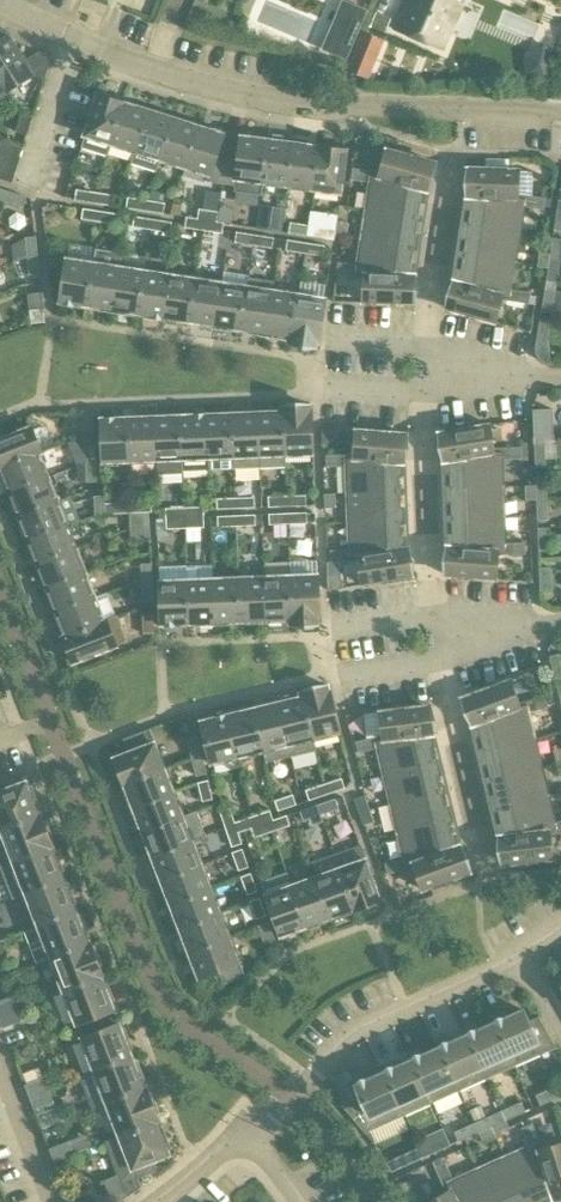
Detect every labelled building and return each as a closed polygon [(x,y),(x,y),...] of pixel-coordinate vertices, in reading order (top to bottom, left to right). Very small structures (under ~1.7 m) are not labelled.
[(463,0),(406,0),(394,28),(443,48),(463,0)] [(347,56),(356,31),(348,28),(349,25),(342,22),(330,51),(331,51),(332,49),(347,55),(346,56),(345,57),(346,57),(347,56)] [(8,90),(34,75),(45,78),(52,57),(39,51),(25,60),(9,34),(6,36),(4,33),(0,35),(0,77),(8,90)] [(382,41),(364,33),(349,69),(368,77),(382,41)] [(551,45),(528,44),(527,71),(550,72),(551,45)] [(0,77),(0,95),(8,90),(0,77)] [(107,155),(111,143),(124,102),(114,99),(115,96),(99,91),(85,135),(86,136),(82,147),(107,155)] [(134,106),(124,102),(111,143),(135,151),(149,110),(150,111),(151,108),(135,103),(134,106)] [(157,171),(160,159),(174,118),(175,118),(176,116),(160,111),(159,113),(150,111),(149,110),(135,151),(132,163),(157,171)] [(33,116),(22,113),(16,131),(28,134),(33,116)] [(183,121),(175,118),(174,118),(160,159),(185,167),(198,126),(200,126),(200,124),(184,119),(183,121)] [(208,129),(200,126),(198,126),(185,167),(209,175),(207,181),(223,183),(226,164),(214,163),(223,133),(224,134),(225,131),(209,126),(208,129)] [(242,136),(224,134),(223,133),(214,163),(226,164),(223,183),(237,185),(236,195),(260,198),(263,183),(268,140),(267,140),(258,138),(259,136),(243,133),(242,136)] [(268,137),(267,140),(268,140),(263,183),(289,186),(294,143),(293,143),(284,142),(284,139),(268,137)] [(15,178),(24,144),(1,138),(0,143),(0,173),(15,178)] [(294,143),(289,186),(315,190),(320,147),(310,145),(310,142),(293,140),(293,143),(294,143)] [(320,147),(315,190),(342,193),(347,147),(331,145),(331,148),(320,147)] [(365,170),(364,181),(371,183),(372,179),(379,180),(380,177),(423,188),(423,190),(424,190),(432,162),(387,149),(381,172),(365,170)] [(364,181),(365,170),(353,168),(351,179),(364,181)] [(532,207),(534,196),(518,194),(519,170),(473,168),(471,197),(473,197),(473,196),(518,198),(518,202),(525,203),(524,206),(532,207)] [(372,179),(371,183),(367,210),(418,218),(423,190),(423,188),(380,177),(379,180),(372,179)] [(9,191),(0,188),(0,199),(5,201),(9,191)] [(94,203),(96,192),(77,189),(75,200),(94,203)] [(9,191),(5,201),(23,207),(27,197),(9,191)] [(114,195),(96,192),(94,203),(113,206),(114,195)] [(473,197),(468,226),(520,234),(524,206),(525,203),(518,202),(518,198),(473,196),(473,197)] [(546,198),(534,196),(532,207),(544,209),(546,198)] [(145,211),(147,200),(128,197),(127,208),(145,211)] [(166,203),(147,200),(145,211),(164,213),(166,203)] [(101,222),(102,211),(84,208),(82,219),(101,222)] [(199,209),(198,219),(205,220),(217,221),(218,212),(199,209)] [(418,218),(367,210),(363,238),(414,246),(418,218)] [(121,214),(102,211),(101,222),(119,224),(121,214)] [(152,230),(153,219),(135,216),(133,227),(152,230)] [(205,220),(198,219),(187,217),(185,227),(204,230),(205,220)] [(282,232),(284,221),(265,218),(263,229),(282,232)] [(153,219),(152,230),(170,232),(172,222),(153,219)] [(205,220),(204,230),(223,233),(224,222),(217,221),(205,220)] [(336,229),(335,234),(346,236),(348,222),(337,220),(336,229)] [(308,235),(309,225),(291,222),(289,233),(308,235)] [(336,229),(309,225),(308,235),(331,239),(335,237),(335,234),(336,229)] [(468,226),(464,253),(516,261),(520,234),(468,226)] [(254,245),(256,235),(237,232),(235,242),(254,245)] [(274,238),(256,235),(254,245),(273,248),(274,238)] [(28,256),(38,255),(36,236),(26,237),(28,256)] [(363,238),(358,266),(358,269),(365,270),(365,274),(410,275),(410,274),(414,246),(363,238)] [(550,259),(560,261),(560,257),(560,239),(553,238),(550,259)] [(305,253),(306,243),(288,240),(286,250),(305,253)] [(306,243),(305,253),(324,256),(325,245),(306,243)] [(94,263),(88,306),(99,308),(98,310),(113,313),(120,267),(121,267),(123,253),(96,248),(94,263)] [(548,268),(550,254),(540,252),(538,266),(548,268)] [(464,253),(460,282),(459,283),(503,295),(504,291),(511,293),(511,289),(516,261),(464,253)] [(38,255),(28,256),(30,275),(40,274),(38,255)] [(94,263),(68,259),(61,305),(77,307),(77,304),(88,306),(94,263)] [(560,261),(550,259),(547,281),(557,282),(560,261)] [(349,276),(351,264),(338,262),(337,274),(349,276)] [(351,264),(349,276),(364,278),(364,302),(410,304),(411,274),(410,274),(410,275),(365,274),(365,270),(358,269),(358,266),(351,264)] [(120,267),(113,313),(128,315),(128,312),(139,314),(146,271),(121,267),(120,267)] [(171,275),(146,271),(139,314),(149,315),(149,318),(164,321),(171,275)] [(223,283),(222,283),(215,328),(230,331),(231,328),(241,329),(249,277),(249,276),(224,271),(223,283)] [(171,275),(164,321),(179,323),(179,320),(190,322),(197,279),(171,275)] [(275,282),(249,277),(241,329),(252,331),(251,334),(266,336),(273,291),(275,282)] [(197,279),(190,322),(201,323),(200,326),(215,328),(222,283),(197,279)] [(459,283),(460,282),(458,282),(451,310),(495,322),(502,299),(517,302),(519,290),(511,289),(511,293),(504,291),(503,295),(459,283)] [(552,312),(556,291),(545,289),(542,311),(552,312)] [(531,292),(519,290),(517,302),(529,304),(531,292)] [(273,291),(266,336),(281,339),(281,336),(291,337),(292,337),(299,295),(273,291)] [(30,309),(44,308),(42,292),(28,294),(30,309)] [(292,337),(291,337),(290,341),(318,346),(326,299),(299,295),(292,337)] [(44,308),(30,309),(31,323),(31,324),(32,324),(44,322),(44,323),(46,323),(46,321),(45,321),(44,308)] [(541,319),(537,341),(537,347),(537,352),(541,360),(549,363),(551,364),(548,342),(551,320),(541,319)] [(284,411),(286,455),(313,453),(311,406),(283,407),(283,411),(284,411)] [(554,407),(534,408),(535,435),(555,435),(554,407)] [(273,409),(258,410),(260,456),(261,467),(287,466),(286,455),(284,411),(283,411),(274,412),(273,409)] [(243,413),(233,414),(234,457),(235,468),(261,467),(260,456),(258,410),(243,410),(243,413)] [(84,430),(94,430),(93,411),(83,411),(84,430)] [(222,411),(207,412),(209,458),(209,469),(235,468),(234,457),(233,414),(222,414),(222,411)] [(192,415),(181,416),(184,470),(209,469),(209,458),(207,412),(192,412),(192,415)] [(183,473),(181,416),(170,416),(170,413),(155,414),(157,460),(158,474),(183,473)] [(140,417),(129,418),(131,461),(157,460),(155,414),(140,415),(140,417)] [(131,461),(129,418),(119,418),(119,415),(102,416),(104,462),(131,461)] [(510,459),(509,447),(494,448),(490,424),(444,432),(449,461),(450,461),(450,459),(494,452),(495,456),(502,456),(502,459),(510,459)] [(41,453),(42,453),(32,427),(29,428),(25,425),(14,429),(13,434),(0,439),(0,468),(40,452),(41,453)] [(325,427),(325,443),(344,442),(344,426),(325,427)] [(355,454),(339,454),(339,466),(347,466),(347,462),(354,462),(354,458),(399,461),(399,463),(401,463),(403,433),(357,430),(355,454)] [(86,463),(97,463),(96,444),(85,444),(86,463)] [(536,467),(546,467),(545,445),(535,445),(536,467)] [(509,447),(510,459),(522,458),(522,447),(509,447)] [(41,453),(40,452),(0,468),(0,469),(9,492),(50,476),(41,453)] [(503,487),(502,459),(502,456),(495,456),(494,452),(450,459),(450,461),(451,489),(503,487)] [(339,466),(339,454),(327,455),(327,466),(339,466)] [(400,491),(399,463),(399,461),(354,458),(354,462),(347,462),(347,466),(348,494),(400,491)] [(98,481),(97,463),(86,463),(87,482),(98,481)] [(59,500),(50,476),(9,492),(18,516),(59,500)] [(537,498),(547,497),(547,476),(536,476),(537,498)] [(526,500),(537,499),(536,485),(526,486),(526,500)] [(503,487),(451,489),(452,517),(504,515),(503,487)] [(402,519),(400,491),(348,494),(350,521),(402,519)] [(326,508),(336,507),(335,493),(325,494),(326,508)] [(106,514),(106,503),(105,495),(95,496),(95,515),(106,514)] [(288,496),(288,506),(307,505),(306,495),(288,496)] [(288,506),(288,496),(269,496),(269,507),(288,506)] [(255,497),(236,498),(236,508),(255,507),(255,497)] [(548,519),(547,497),(537,498),(538,520),(548,519)] [(236,508),(236,498),(217,498),(218,509),(236,508)] [(68,525),(59,500),(18,516),(28,540),(68,525)] [(152,501),(133,502),(133,512),(149,512),(152,512),(152,501)] [(133,502),(106,503),(106,514),(133,512),(133,502)] [(185,518),(185,507),(166,508),(166,518),(185,518)] [(185,518),(204,517),(204,507),(185,507),(185,518)] [(133,512),(130,513),(130,520),(150,519),(149,512),(133,512)] [(288,513),(289,524),(308,523),(307,512),(288,513)] [(289,524),(288,513),(269,514),(270,524),(289,524)] [(237,515),(237,526),(256,525),(256,514),(237,515)] [(237,526),(237,515),(218,516),(218,527),(237,526)] [(452,517),(453,546),(453,547),(498,551),(498,547),(505,547),(505,543),(504,515),(452,517)] [(204,527),(204,517),(185,518),(186,528),(204,527)] [(185,518),(166,518),(167,529),(186,528),(185,518)] [(131,530),(150,529),(150,519),(130,520),(131,530)] [(403,549),(403,548),(402,519),(350,521),(351,549),(351,553),(358,552),(358,556),(403,549)] [(78,549),(68,525),(28,540),(37,564),(78,549)] [(539,550),(550,550),(549,527),(538,528),(539,550)] [(151,539),(150,529),(131,530),(132,540),(151,539)] [(513,543),(513,554),(526,554),(525,542),(513,543)] [(453,547),(453,546),(452,546),(450,575),(496,579),(498,555),(513,554),(513,543),(505,543),(505,547),(498,547),(498,551),(453,547)] [(351,553),(351,549),(343,550),(343,561),(359,561),(363,584),(409,577),(404,548),(403,548),(403,549),(358,556),(358,552),(351,553)] [(78,549),(37,564),(46,588),(87,573),(78,549)] [(343,561),(343,550),(330,550),(331,562),(343,561)] [(142,582),(153,582),(152,563),(141,563),(142,582)] [(541,590),(551,589),(550,567),(540,568),(541,590)] [(87,573),(46,588),(56,613),(96,597),(87,573)] [(318,575),(291,576),(293,619),(291,619),(291,623),(320,622),(318,575)] [(291,576),(265,577),(267,623),(282,622),(282,619),(291,619),(293,619),(291,576)] [(265,577),(239,578),(241,621),(252,621),(252,624),(267,623),(265,577)] [(241,621),(239,578),(213,579),(215,625),(230,624),(230,622),(241,621)] [(215,625),(213,579),(188,580),(189,623),(200,623),(200,626),(215,625)] [(189,623),(188,580),(160,581),(163,627),(179,627),(179,624),(189,623)] [(153,582),(142,582),(143,601),(154,601),(153,582)] [(96,597),(56,613),(65,636),(65,637),(106,621),(105,620),(96,597)] [(144,634),(154,633),(154,614),(143,614),(144,634)] [(65,637),(65,636),(63,636),(74,662),(98,653),(101,656),(113,651),(113,647),(128,641),(118,615),(105,620),(106,621),(65,637)] [(560,676),(560,656),(560,654),(550,656),(555,677),(560,676)] [(536,710),(534,699),(518,702),(510,680),(467,696),(477,724),(478,723),(478,722),(520,707),(521,710),(528,708),(529,712),(536,710)] [(304,696),(314,738),(340,732),(329,686),(301,693),(302,697),(304,696)] [(292,696),(278,700),(291,756),(316,750),(314,738),(304,696),(302,697),(293,699),(292,696)] [(546,696),(534,699),(536,710),(548,707),(546,696)] [(291,756),(278,700),(263,703),(264,706),(253,709),(264,751),(264,750),(267,762),(291,756)] [(383,735),(368,738),(371,749),(378,748),(378,744),(384,743),(384,739),(429,734),(429,735),(430,735),(427,706),(381,711),(383,735)] [(535,739),(529,712),(528,708),(521,710),(520,707),(478,722),(478,723),(485,752),(535,739)] [(242,708),(228,712),(238,757),(264,751),(253,709),(243,711),(242,708)] [(238,757),(228,712),(213,715),(214,718),(202,721),(212,763),(238,757)] [(125,783),(165,768),(150,729),(124,739),(129,752),(112,759),(118,774),(121,773),(125,783)] [(436,763),(429,735),(429,734),(384,739),(384,743),(378,744),(378,748),(385,775),(436,763)] [(192,757),(202,755),(198,736),(188,739),(192,757)] [(371,749),(368,738),(356,741),(359,752),(371,749)] [(542,767),(535,739),(485,752),(491,779),(542,767)] [(202,755),(192,757),(197,775),(207,773),(202,755)] [(436,763),(385,775),(392,803),(442,791),(436,763)] [(542,767),(491,779),(498,806),(548,794),(542,767)] [(165,768),(125,783),(129,793),(126,794),(132,810),(135,809),(134,807),(174,792),(165,768)] [(342,778),(324,784),(327,794),(345,788),(342,778)] [(33,799),(36,796),(32,785),(28,785),(27,781),(10,788),(7,782),(4,780),(0,781),(0,830),(39,814),(39,813),(33,799)] [(203,802),(213,800),(209,781),(198,783),(203,802)] [(327,794),(324,784),(306,790),(310,800),(327,794)] [(449,818),(442,791),(392,803),(398,830),(449,818)] [(184,816),(174,792),(134,807),(135,809),(138,817),(135,818),(141,834),(144,833),(144,832),(184,816)] [(279,810),(297,804),(293,794),(275,800),(279,810)] [(498,806),(505,835),(505,836),(549,831),(549,827),(556,825),(555,822),(548,794),(498,806)] [(360,812),(370,808),(365,795),(355,799),(360,812)] [(336,798),(318,804),(321,814),(339,808),(336,798)] [(321,814),(318,804),(300,810),(304,821),(321,814)] [(236,825),(236,823),(230,807),(220,811),(226,829),(236,825)] [(374,821),(370,808),(360,812),(364,825),(374,821)] [(270,810),(253,817),(256,826),(269,821),(274,820),(270,810)] [(197,811),(184,816),(144,832),(144,833),(147,841),(145,842),(151,858),(153,857),(153,856),(193,840),(206,835),(197,811)] [(1,866),(52,847),(52,848),(54,848),(52,844),(55,841),(51,830),(47,830),(40,813),(39,813),(39,814),(0,830),(0,866),(0,867),(1,866)] [(274,820),(269,821),(273,831),(291,825),(287,815),(274,820)] [(256,826),(253,817),(236,823),(236,825),(239,832),(252,828),(256,826)] [(449,818),(398,830),(405,858),(406,861),(412,859),(414,863),(456,848),(456,846),(449,818)] [(505,835),(503,835),(507,864),(553,859),(550,835),(560,832),(560,820),(555,822),(556,825),(549,827),(549,831),(505,836),(505,835)] [(269,821),(256,826),(252,828),(255,837),(273,831),(269,821)] [(236,825),(226,829),(232,847),(242,843),(239,832),(236,825)] [(202,864),(193,840),(153,856),(153,857),(157,866),(154,867),(160,882),(163,881),(162,880),(202,864)] [(361,845),(336,854),(356,909),(366,905),(367,908),(382,902),(361,845)] [(405,858),(397,860),(400,871),(415,867),(423,890),(467,874),(457,846),(456,846),(456,848),(414,863),(412,859),(406,861),(405,858)] [(13,899),(27,893),(64,879),(58,863),(61,860),(57,850),(53,849),(52,848),(52,847),(1,866),(13,899)] [(239,870),(249,867),(242,849),(232,852),(239,870)] [(356,909),(336,854),(312,862),(317,877),(331,917),(330,918),(331,921),(346,915),(345,912),(356,909)] [(400,871),(397,860),(385,863),(388,874),(400,871)] [(212,888),(202,864),(162,880),(163,881),(166,890),(163,891),(169,906),(172,905),(171,904),(212,888)] [(287,872),(262,881),(282,938),(298,933),(297,930),(306,927),(307,926),(292,886),(287,872)] [(248,895),(258,891),(251,873),(241,877),(248,895)] [(331,917),(317,877),(292,886),(307,926),(306,927),(307,929),(322,924),(321,921),(330,918),(331,917)] [(65,881),(64,879),(27,893),(39,926),(77,911),(71,895),(73,892),(69,882),(65,881)] [(221,912),(212,888),(171,904),(172,905),(175,914),(173,915),(179,931),(181,930),(181,928),(221,912)] [(256,919),(266,915),(260,897),(250,901),(256,919)] [(78,913),(77,911),(39,926),(52,958),(89,943),(89,942),(83,927),(86,925),(81,914),(78,913)] [(230,936),(221,912),(181,928),(181,930),(184,938),(182,939),(188,955),(191,954),(190,952),(230,936)] [(265,943),(275,940),(269,922),(259,925),(265,943)] [(245,975),(230,936),(190,952),(191,954),(194,962),(191,963),(197,978),(214,972),(219,985),(245,975)] [(89,943),(52,958),(64,990),(102,975),(102,977),(103,976),(97,959),(99,956),(95,946),(91,945),(90,941),(89,942),(89,943)] [(102,975),(64,990),(77,1023),(78,1023),(78,1022),(95,1015),(102,1032),(121,1025),(120,1023),(118,1024),(113,1009),(114,1009),(113,1005),(115,1002),(111,992),(108,991),(102,977),(102,975)] [(17,1008),(13,996),(0,1001),(0,1015),(17,1008)] [(0,1015),(0,1019),(3,1027),(2,1027),(3,1028),(4,1028),(4,1027),(22,1020),(17,1008),(0,1015)] [(496,1023),(515,1066),(557,1047),(539,1016),(529,1021),(524,1010),(507,1018),(503,1010),(491,1015),(495,1023),(496,1023)] [(121,1027),(121,1025),(102,1032),(95,1015),(78,1022),(78,1023),(84,1037),(82,1038),(95,1071),(133,1057),(127,1041),(129,1038),(125,1027),(121,1027)] [(496,1023),(495,1023),(479,1030),(476,1022),(464,1028),(467,1036),(468,1035),(487,1078),(515,1066),(496,1023)] [(468,1035),(467,1036),(452,1042),(448,1035),(436,1040),(440,1048),(441,1047),(460,1090),(487,1078),(468,1035)] [(441,1047),(440,1048),(424,1055),(421,1047),(409,1052),(412,1060),(413,1060),(432,1103),(460,1090),(441,1047)] [(133,1057),(95,1071),(81,1077),(94,1109),(108,1103),(147,1088),(146,1087),(145,1087),(139,1073),(142,1070),(137,1059),(134,1059),(133,1057)] [(413,1060),(412,1060),(397,1067),(393,1059),(381,1065),(385,1072),(386,1072),(405,1115),(432,1103),(413,1060)] [(386,1072),(385,1072),(369,1079),(366,1072),(353,1077),(362,1096),(343,1105),(366,1133),(405,1115),(386,1072)] [(30,1097),(49,1090),(44,1077),(26,1084),(25,1084),(25,1086),(26,1086),(30,1097)] [(560,1095),(557,1086),(537,1095),(541,1104),(560,1095)] [(147,1088),(108,1103),(120,1135),(158,1121),(158,1122),(160,1122),(153,1105),(155,1102),(151,1091),(147,1090),(147,1088)] [(54,1102),(49,1090),(30,1097),(35,1108),(34,1108),(35,1110),(36,1109),(54,1102)] [(506,1120),(526,1111),(522,1102),(502,1110),(506,1120)] [(474,1123),(479,1132),(498,1124),(494,1114),(474,1123)] [(506,1120),(492,1127),(495,1134),(509,1128),(506,1120)] [(120,1135),(106,1141),(119,1175),(105,1180),(113,1201),(118,1201),(127,1196),(128,1196),(129,1195),(141,1187),(142,1186),(141,1185),(138,1177),(155,1170),(156,1167),(153,1161),(171,1154),(169,1151),(172,1148),(168,1137),(164,1137),(158,1122),(158,1121),(120,1135)] [(479,1132),(474,1123),(454,1132),(459,1141),(479,1132)] [(527,1139),(538,1134),(533,1123),(522,1128),(527,1139)] [(483,1142),(496,1136),(495,1134),(492,1127),(479,1133),(483,1142)] [(419,1148),(423,1157),(451,1145),(443,1128),(416,1140),(419,1148)] [(538,1134),(527,1139),(530,1146),(534,1144),(536,1151),(540,1150),(553,1193),(552,1193),(553,1194),(560,1192),(560,1143),(544,1149),(538,1134)] [(56,1160),(74,1153),(69,1141),(51,1148),(51,1147),(49,1148),(50,1149),(54,1160),(55,1161),(56,1161),(56,1160)] [(530,1146),(505,1157),(525,1201),(533,1201),(552,1193),(553,1193),(540,1150),(536,1151),(534,1144),(530,1146)] [(423,1157),(419,1148),(387,1162),(392,1171),(423,1157)] [(479,1169),(494,1201),(525,1201),(505,1157),(479,1169)] [(440,1178),(451,1173),(446,1162),(435,1166),(440,1178)] [(454,1180),(451,1182),(454,1188),(450,1190),(458,1201),(494,1201),(479,1169),(454,1180)] [(440,1178),(446,1192),(430,1201),(458,1201),(450,1190),(454,1188),(451,1182),(454,1180),(451,1173),(440,1178)]
